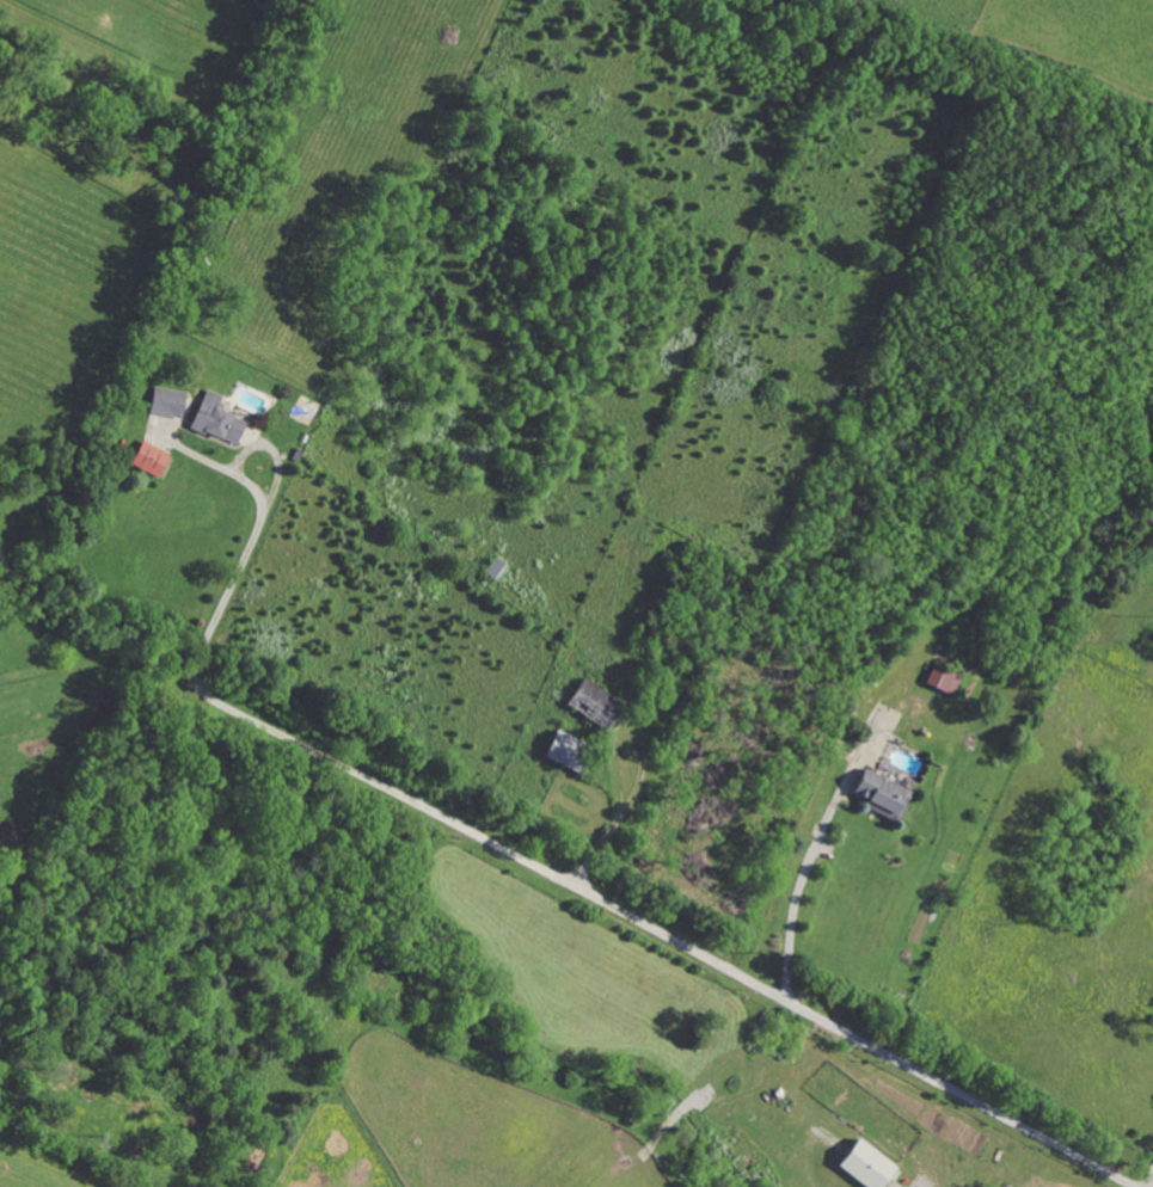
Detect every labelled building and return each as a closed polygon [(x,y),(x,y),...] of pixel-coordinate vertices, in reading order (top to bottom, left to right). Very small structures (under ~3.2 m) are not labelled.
[(183,392),(152,388),(149,414),(180,418),(183,392)] [(188,427),(235,447),(245,422),(214,410),(220,396),(204,389),(188,427)] [(128,464),(154,478),(166,454),(140,441),(128,464)] [(924,685),(952,696),(960,677),(932,665),(924,685)] [(618,700),(577,680),(564,708),(605,728),(618,700)] [(541,758),(562,766),(572,739),(552,731),(541,758)] [(909,790),(861,768),(847,797),(895,819),(909,790)] [(856,1140),(834,1166),(860,1186),(879,1186),(893,1169),(856,1140)]
